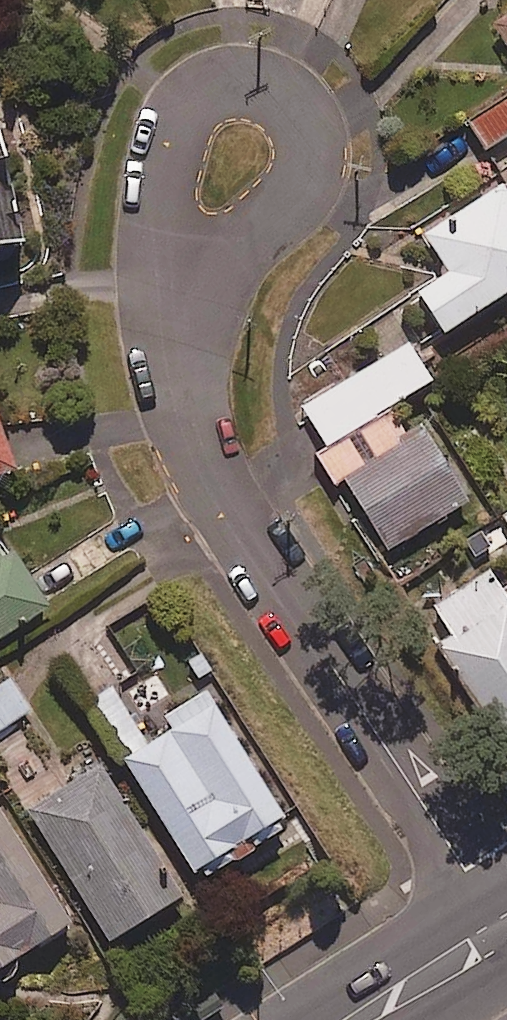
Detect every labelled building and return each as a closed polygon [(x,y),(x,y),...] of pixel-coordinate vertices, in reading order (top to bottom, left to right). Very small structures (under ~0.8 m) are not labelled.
[(494,24),(506,45),(506,16),(494,24)] [(470,123),(486,149),(506,136),(506,100),(470,123)] [(0,129),(0,247),(23,242),(0,129)] [(503,185),(423,234),(448,274),(417,293),(442,333),(506,293),(506,192),(503,185)] [(326,448),(390,409),(389,407),(431,382),(409,345),(303,409),(326,448)] [(390,409),(326,448),(318,453),(381,556),(468,503),(422,426),(406,435),(390,409)] [(16,473),(0,425),(0,479),(16,473)] [(43,610),(0,547),(0,638),(43,610)] [(502,586),(430,633),(495,734),(506,726),(506,593),(502,586)] [(12,684),(0,692),(0,731),(30,711),(12,684)] [(94,697),(131,757),(150,745),(113,685),(94,697)] [(150,745),(131,757),(124,761),(196,878),(286,823),(207,693),(163,720),(171,732),(150,745)] [(181,898),(100,766),(28,810),(109,942),(181,898)] [(0,813),(0,971),(72,925),(0,813)]
